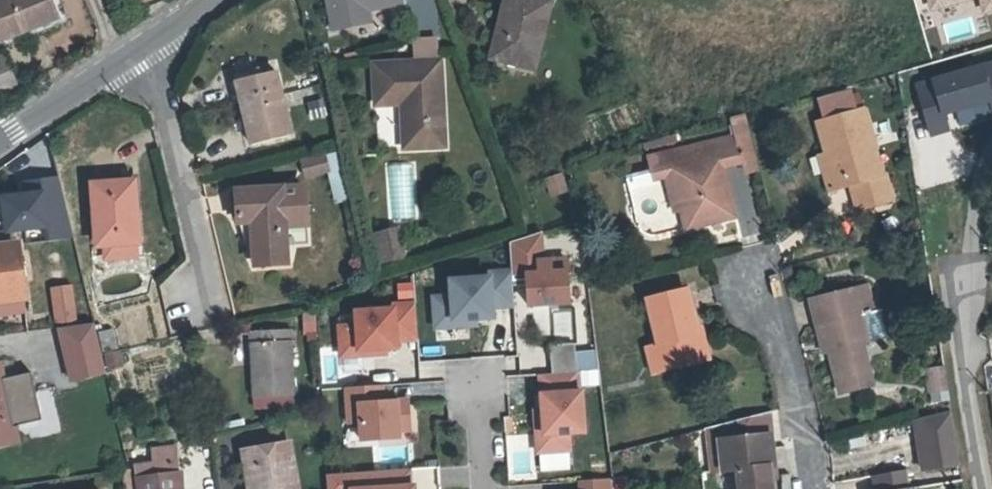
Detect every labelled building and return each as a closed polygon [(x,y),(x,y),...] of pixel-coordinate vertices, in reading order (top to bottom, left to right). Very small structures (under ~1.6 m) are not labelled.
[(13,34),(67,11),(62,0),(6,0),(0,3),(0,4),(13,34)] [(399,9),(396,0),(316,0),(329,44),(347,39),(345,32),(363,27),(361,21),(399,9)] [(504,25),(513,27),(505,62),(540,71),(555,2),(547,0),(510,0),(504,25)] [(991,4),(991,0),(924,0),(928,18),(991,4)] [(496,60),(505,62),(513,27),(504,25),(496,60)] [(409,43),(411,67),(432,66),(430,41),(409,43)] [(26,59),(19,43),(0,51),(0,70),(26,59)] [(927,137),(991,120),(991,58),(912,78),(927,137)] [(26,59),(0,70),(0,76),(4,85),(32,72),(26,59)] [(411,67),(371,71),(375,110),(406,108),(410,152),(444,149),(437,65),(432,66),(411,67)] [(241,82),(256,147),(296,138),(280,73),(241,82)] [(852,186),(859,211),(897,202),(889,174),(884,175),(869,111),(823,121),(840,189),(852,186)] [(654,148),(657,164),(677,160),(685,200),(689,220),(736,211),(726,162),(746,158),(742,133),(654,148)] [(301,156),(302,176),(329,174),(328,154),(301,156)] [(678,202),(685,200),(677,160),(657,164),(658,172),(671,169),(678,202)] [(388,163),(390,218),(417,217),(415,162),(388,163)] [(563,172),(545,176),(549,193),(567,189),(563,172)] [(0,190),(0,230),(43,228),(44,238),(67,237),(63,176),(39,177),(39,188),(0,190)] [(256,219),(259,263),(292,261),(289,222),(311,221),(308,184),(240,189),(242,220),(256,219)] [(98,189),(104,248),(145,245),(141,212),(137,212),(135,185),(98,189)] [(543,231),(512,242),(514,265),(528,264),(532,306),(573,302),(569,258),(546,261),(543,231)] [(400,237),(381,243),(387,267),(406,261),(400,237)] [(26,297),(18,246),(0,248),(0,301),(26,297)] [(518,304),(515,270),(492,272),(492,277),(453,280),(455,296),(437,298),(439,328),(458,326),(458,320),(480,318),(497,317),(496,306),(518,304)] [(53,287),(58,323),(79,321),(74,284),(53,287)] [(687,286),(649,293),(658,341),(663,365),(707,356),(704,338),(697,340),(696,334),(698,333),(687,286)] [(817,298),(839,395),(869,388),(861,344),(867,343),(861,317),(872,315),(865,289),(817,298)] [(0,301),(0,312),(0,316),(28,312),(26,297),(0,301)] [(422,341),(419,305),(397,307),(397,311),(360,313),(361,327),(343,329),(346,358),(364,357),(364,352),(401,349),(401,342),(422,341)] [(570,313),(554,313),(554,333),(569,334),(570,313)] [(458,320),(458,326),(481,324),(480,318),(458,320)] [(110,373),(97,323),(63,328),(77,382),(110,373)] [(296,328),(266,330),(266,342),(253,342),(255,397),(299,395),(296,328)] [(252,330),(253,342),(266,342),(266,330),(252,330)] [(550,372),(579,369),(581,385),(598,383),(595,348),(574,350),(573,341),(548,343),(550,372)] [(658,341),(645,343),(649,367),(663,365),(658,341)] [(20,447),(2,364),(0,365),(0,451),(20,447)] [(942,366),(925,366),(927,401),(944,400),(942,366)] [(580,389),(579,369),(541,373),(544,409),(546,432),(539,432),(541,451),(572,448),(570,430),(586,429),(582,389),(580,389)] [(6,381),(16,429),(44,423),(34,375),(6,381)] [(388,386),(351,389),(354,425),(366,424),(367,443),(406,439),(405,432),(405,427),(416,426),(414,400),(389,402),(388,386)] [(544,409),(537,409),(539,432),(546,432),(544,409)] [(956,449),(951,414),(915,422),(919,455),(956,449)] [(744,488),(772,488),(772,481),(779,480),(775,434),(723,440),(726,471),(742,469),(744,488)] [(256,488),(303,488),(296,448),(250,456),(256,488)] [(956,449),(919,455),(922,472),(959,467),(956,449)] [(182,480),(181,451),(161,455),(162,470),(163,481),(182,480)] [(623,488),(642,488),(636,465),(618,470),(623,488)] [(143,488),(183,488),(182,480),(163,481),(162,470),(142,471),(143,488)] [(333,477),(334,488),(421,488),(421,487),(417,487),(416,470),(333,477)] [(580,480),(581,488),(612,488),(611,477),(580,480)]
